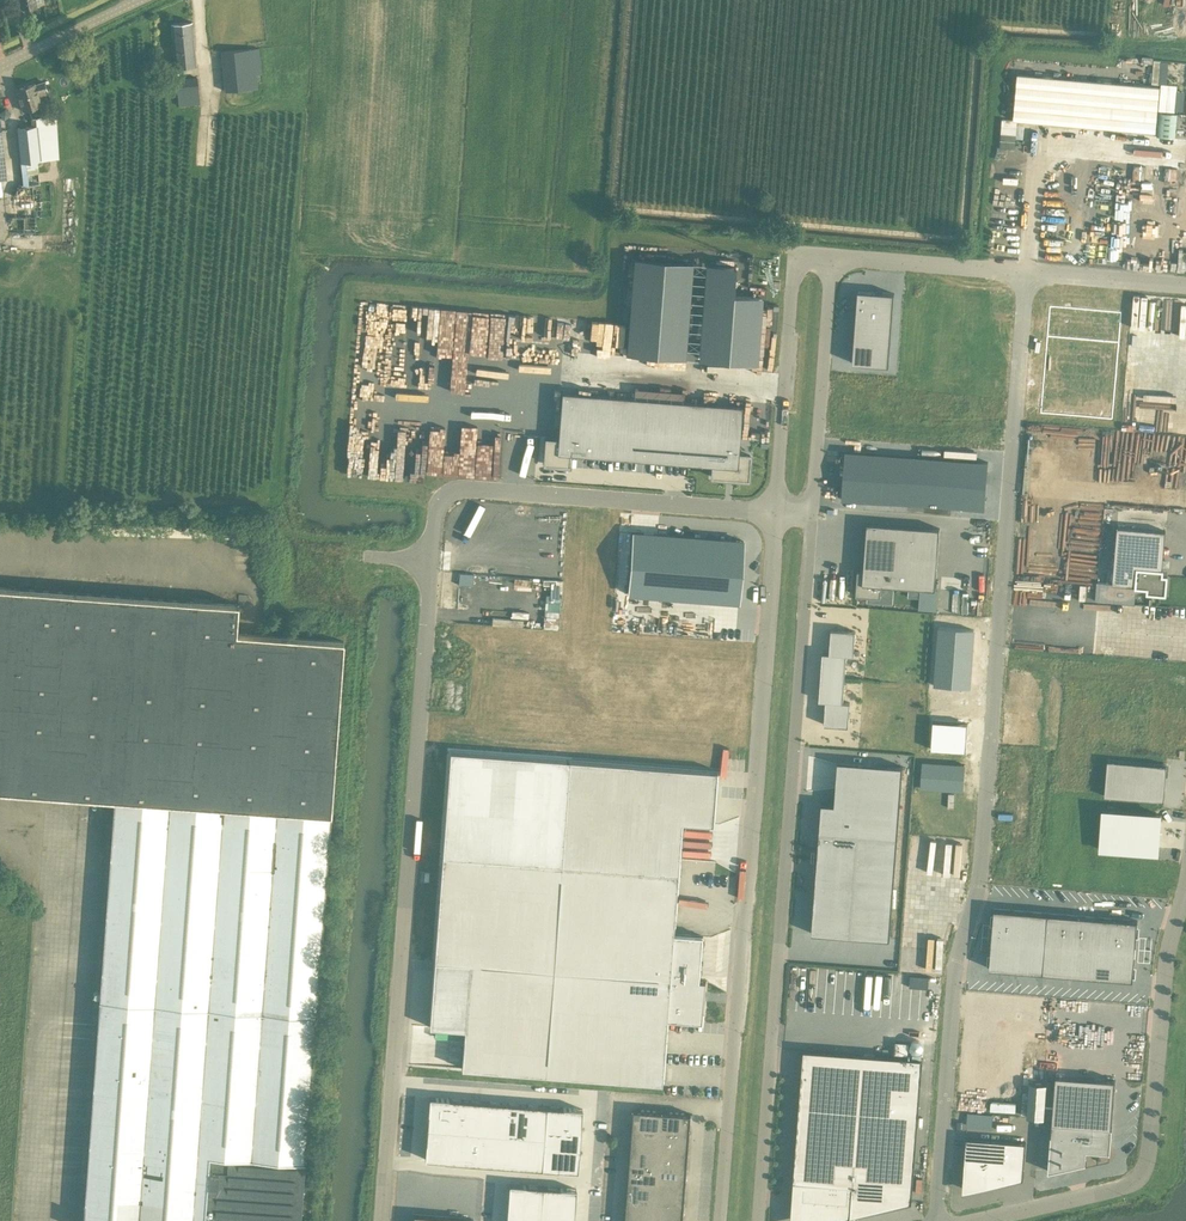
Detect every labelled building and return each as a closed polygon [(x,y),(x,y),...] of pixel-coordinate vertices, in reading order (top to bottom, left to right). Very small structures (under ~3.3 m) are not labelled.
[(21,8),(37,5),(37,2),(41,1),(40,0),(20,0),(21,8)] [(192,21),(171,23),(175,67),(196,65),(192,21)] [(258,88),(257,74),(262,73),(259,47),(221,51),(225,91),(258,88)] [(1170,61),(1161,60),(1160,83),(1168,84),(1169,75),(1166,75),(1167,70),(1169,70),(1170,61)] [(1017,74),(1013,120),(1156,132),(1160,87),(1017,74)] [(178,106),(200,104),(198,77),(176,79),(178,106)] [(32,126),(17,127),(20,162),(41,160),(60,158),(57,121),(47,121),(47,113),(43,115),(40,105),(41,105),(39,96),(49,94),(44,80),(34,83),(17,89),(23,110),(29,109),(31,116),(32,126)] [(1174,111),(1177,85),(1161,83),(1159,110),(1174,111)] [(1175,138),(1177,114),(1158,112),(1156,136),(1175,138)] [(1181,162),(1162,161),(1161,175),(1181,176),(1181,162)] [(858,290),(853,362),(888,365),(894,293),(858,290)] [(1077,307),(1042,307),(1042,336),(1077,337),(1077,307)] [(1042,336),(1037,404),(1074,405),(1077,338),(1042,336)] [(545,437),(543,465),(570,467),(571,453),(712,464),(711,478),(751,481),(753,453),(739,452),(743,405),(562,391),(558,438),(545,437)] [(846,452),(842,499),(913,505),(917,458),(846,452)] [(917,458),(913,505),(984,510),(987,464),(917,458)] [(553,570),(553,522),(511,521),(510,569),(553,570)] [(858,570),(856,594),(880,596),(881,584),(935,588),(939,527),(868,522),(864,571),(858,570)] [(1117,526),(1112,583),(1135,585),(1134,586),(1148,587),(1147,592),(1165,593),(1167,575),(1163,574),(1164,570),(1162,569),(1166,530),(1117,526)] [(631,531),(627,592),(739,601),(743,540),(631,531)] [(67,588),(147,593),(148,562),(140,562),(140,577),(134,577),(134,561),(123,561),(108,560),(108,559),(94,559),(94,558),(84,557),(83,575),(77,575),(78,557),(69,557),(67,588)] [(31,585),(33,564),(25,563),(24,584),(31,585)] [(154,563),(152,594),(188,596),(189,577),(184,576),(184,586),(182,586),(182,595),(175,594),(177,564),(168,564),(167,588),(161,588),(163,563),(154,563)] [(446,583),(460,584),(461,572),(447,571),(446,583)] [(344,641),(236,633),(238,604),(0,586),(0,790),(114,799),(83,1220),(301,1220),(306,1163),(331,814),(344,641)] [(939,627),(934,685),(970,688),(974,629),(939,627)] [(821,677),(819,700),(826,700),(825,724),(848,726),(850,701),(843,701),(845,679),(847,654),(854,654),(856,630),(832,629),(830,653),(823,652),(821,677)] [(929,715),(927,750),(956,753),(958,717),(929,715)] [(442,750),(419,1038),(461,1043),(461,1067),(664,1083),(671,1021),(706,1021),(706,974),(672,977),(680,873),(561,864),(569,760),(442,750)] [(569,760),(561,864),(680,873),(684,821),(716,824),(720,771),(569,760)] [(1107,760),(1104,796),(1163,801),(1166,765),(1107,760)] [(923,761),(921,788),(963,790),(965,764),(923,761)] [(822,803),(812,933),(889,939),(903,766),(877,764),(873,807),(835,804),(822,803)] [(1101,809),(1098,850),(1157,854),(1160,814),(1101,809)] [(994,908),(989,968),(1133,980),(1138,920),(994,908)] [(894,1042),(893,1055),(907,1056),(908,1043),(894,1042)] [(923,1058),(804,1049),(790,1211),(850,1216),(852,1196),(911,1201),(923,1058)] [(1056,1075),(1048,1170),(1085,1161),(1086,1149),(1110,1151),(1115,1080),(1056,1075)] [(1046,1084),(1042,1084),(1030,1083),(1027,1116),(1040,1117),(1043,1117),(1046,1084)] [(582,1108),(430,1097),(425,1159),(578,1170),(582,1108)] [(661,1129),(663,1111),(634,1109),(633,1127),(661,1129)] [(691,1113),(663,1111),(661,1129),(690,1131),(691,1113)] [(969,1113),(968,1126),(991,1127),(992,1115),(992,1114),(969,1113)] [(661,1129),(633,1127),(632,1145),(660,1147),(661,1129)] [(688,1149),(690,1131),(661,1129),(660,1147),(688,1149)] [(966,1136),(963,1172),(966,1172),(965,1188),(999,1180),(1000,1175),(1023,1177),(1026,1141),(966,1136)] [(630,1163),(659,1165),(660,1147),(632,1145),(630,1163)] [(659,1165),(687,1167),(688,1149),(660,1147),(659,1165)] [(630,1163),(629,1181),(657,1183),(659,1165),(630,1163)] [(686,1185),(687,1167),(659,1165),(657,1183),(686,1185)] [(628,1199),(656,1201),(657,1183),(629,1181),(628,1199)] [(510,1183),(507,1220),(574,1220),(576,1188),(510,1183)] [(657,1183),(656,1201),(684,1203),(686,1185),(657,1183)] [(655,1219),(656,1201),(628,1199),(626,1217),(655,1219)] [(684,1203),(656,1201),(655,1219),(683,1220),(684,1203)] [(413,1220),(473,1220),(473,1217),(413,1213),(413,1220)]
